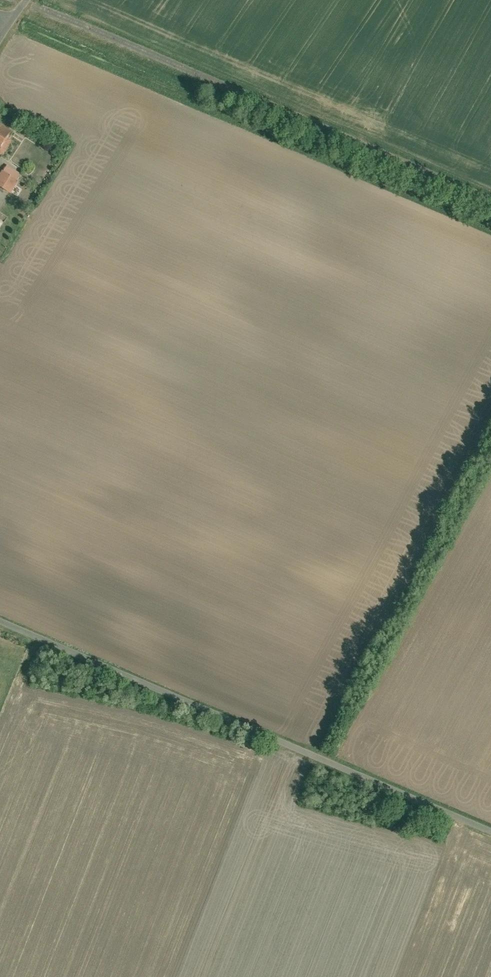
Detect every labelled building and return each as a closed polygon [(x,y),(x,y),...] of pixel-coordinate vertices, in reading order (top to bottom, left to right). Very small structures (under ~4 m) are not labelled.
[(12,130),(0,123),(0,148),(12,130)] [(9,159),(0,173),(0,180),(13,189),(14,188),(18,181),(25,170),(9,159)] [(26,186),(18,181),(14,188),(21,193),(26,186)]
